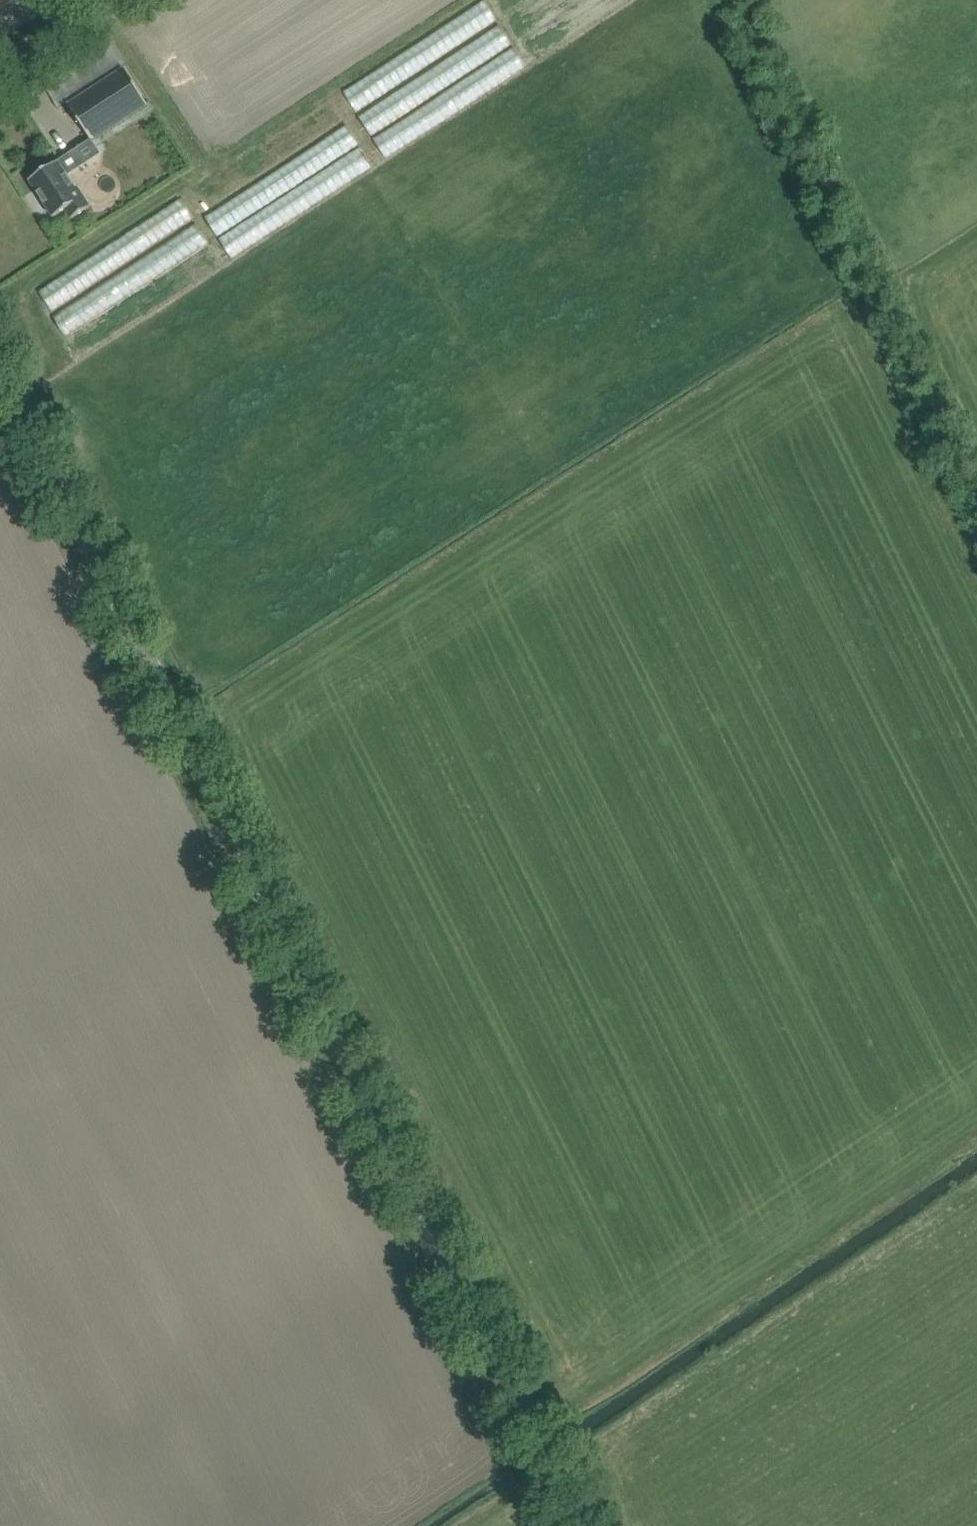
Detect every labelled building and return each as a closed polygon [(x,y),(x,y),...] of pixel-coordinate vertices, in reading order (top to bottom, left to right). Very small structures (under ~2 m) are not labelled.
[(488,0),(341,88),(354,108),(501,21),(488,0)] [(505,10),(521,0),(498,0),(505,10)] [(357,111),(384,155),(529,67),(501,23),(357,111)] [(125,69),(69,105),(92,140),(148,104),(125,69)] [(351,127),(204,209),(228,252),(375,170),(351,127)] [(58,162),(30,180),(54,217),(65,210),(71,219),(90,207),(77,187),(76,189),(58,162)] [(36,288),(78,355),(225,265),(183,198),(36,288)]
